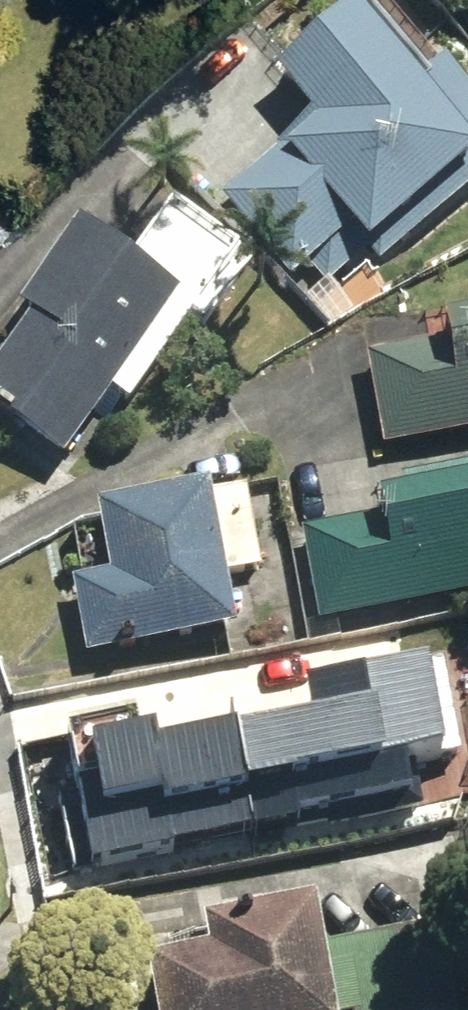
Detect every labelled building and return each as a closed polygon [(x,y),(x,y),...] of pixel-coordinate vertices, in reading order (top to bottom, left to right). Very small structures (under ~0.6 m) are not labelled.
[(364,5),(280,77),(314,116),(221,196),(296,284),(358,231),(388,266),(467,198),(467,95),(447,70),(428,86),(364,5)] [(84,225),(18,308),(33,321),(0,363),(0,413),(63,463),(116,396),(133,409),(199,326),(205,330),(257,265),(177,202),(130,261),(84,225)] [(11,221),(0,210),(0,231),(11,221)] [(443,312),(450,346),(365,363),(384,458),(467,440),(467,307),(443,312)] [(396,474),(399,496),(380,499),(383,514),(307,526),(324,636),(467,614),(467,463),(396,474)] [(210,496),(208,486),(103,504),(116,578),(78,585),(91,658),(235,632),(226,577),(258,571),(244,490),(210,496)] [(388,678),(119,712),(130,800),(465,758),(451,641),(385,649),(388,678)] [(323,895),(205,919),(211,947),(147,960),(157,1009),(346,1009),(333,944),(323,895)]
